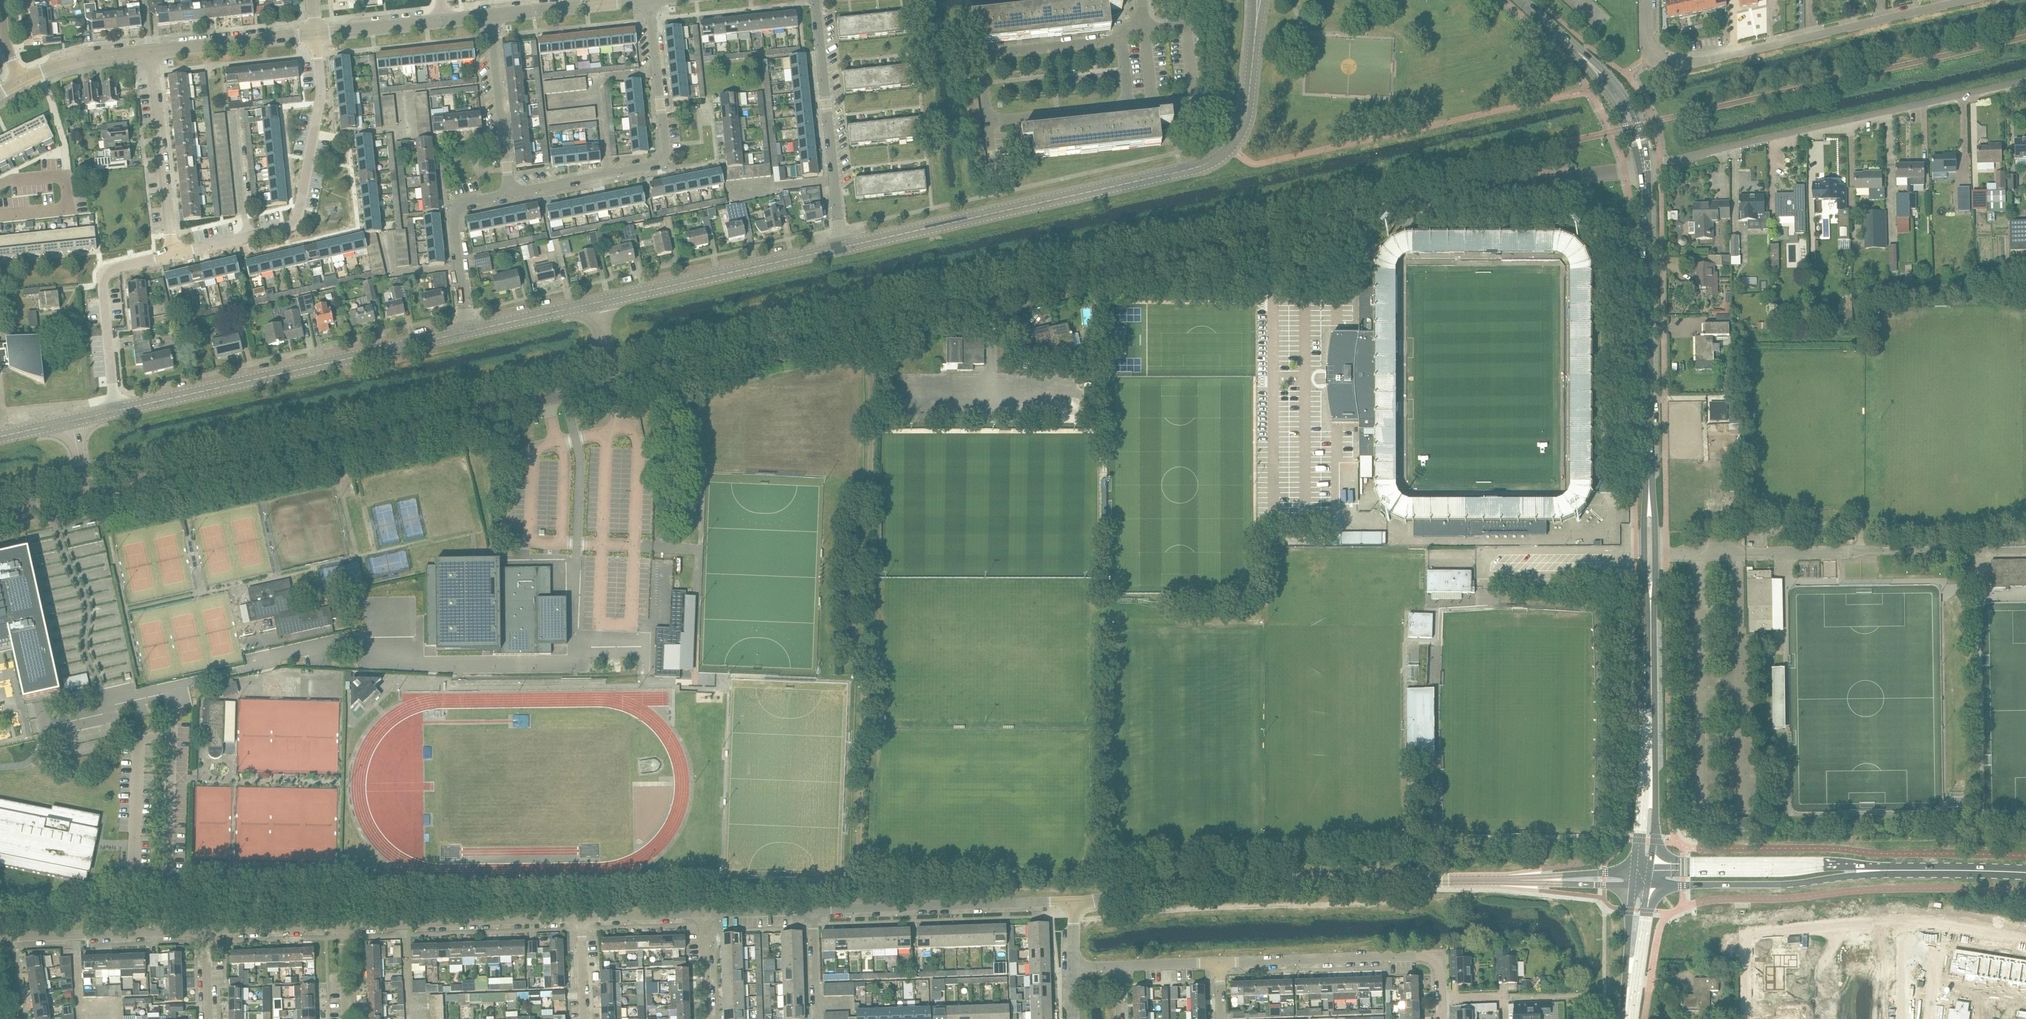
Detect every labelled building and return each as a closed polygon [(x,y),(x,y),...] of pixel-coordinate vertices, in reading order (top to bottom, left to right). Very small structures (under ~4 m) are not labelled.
[(168,7),(160,8),(159,0),(149,0),(150,12),(156,11),(157,16),(156,16),(156,18),(157,18),(158,25),(170,24),(168,7)] [(180,5),(182,23),(194,21),(192,4),(192,0),(187,0),(187,5),(180,5)] [(192,4),(194,21),(206,20),(204,3),(204,0),(199,0),(199,3),(192,4)] [(204,3),(206,20),(218,19),(216,2),(216,0),(211,0),(211,2),(204,3)] [(223,1),(216,2),(218,19),(230,18),(228,0),(223,0),(223,1)] [(240,0),(232,0),(228,0),(230,18),(242,16),(240,0)] [(242,16),(254,15),(252,0),(240,0),(242,16)] [(269,2),(264,3),(265,14),(279,13),(278,6),(282,6),(282,7),(285,6),(284,6),(292,5),(291,0),(269,0),(269,2)] [(349,8),(365,7),(364,0),(348,0),(349,8)] [(1109,18),(1120,13),(1120,10),(1122,10),(1121,0),(1115,0),(1108,1),(1108,4),(981,17),(981,14),(970,16),(972,27),(982,26),(984,44),(984,41),(1109,28),(1110,31),(1109,18)] [(1611,14),(1592,0),(1583,0),(1577,8),(1597,23),(1602,17),(1607,20),(1611,14)] [(1667,3),(1668,10),(1667,11),(1669,18),(1677,16),(1677,17),(1678,16),(1674,1),(1675,1),(1675,0),(1663,0),(1664,4),(1667,3)] [(1675,1),(1674,1),(1678,16),(1688,14),(1685,0),(1680,0),(1675,1)] [(1688,14),(1697,12),(1695,0),(1685,0),(1688,14)] [(1697,12),(1707,10),(1705,0),(1695,0),(1697,12)] [(1707,10),(1717,8),(1715,0),(1705,0),(1707,10)] [(182,23),(180,5),(179,1),(168,3),(168,7),(170,24),(182,23)] [(105,31),(104,13),(96,14),(95,4),(84,5),(86,19),(92,18),(93,23),(92,23),(92,25),(93,25),(94,32),(105,31)] [(127,5),(128,11),(129,28),(142,27),(139,4),(127,5)] [(51,8),(41,9),(31,10),(32,24),(52,21),(51,8)] [(128,11),(116,12),(118,29),(129,28),(128,11)] [(118,29),(116,12),(104,13),(105,31),(118,29)] [(796,12),(783,13),(785,29),(798,27),(796,12)] [(902,13),(893,14),(895,31),(902,30),(902,32),(909,32),(907,12),(904,13),(904,15),(905,15),(905,16),(904,16),(904,18),(902,18),(902,13)] [(785,29),(783,13),(771,15),(773,30),(785,29)] [(895,31),(893,14),(885,15),(885,20),(883,20),(883,18),(880,18),(879,15),(881,35),(888,34),(888,31),(895,31)] [(771,15),(760,16),(761,31),(773,30),(771,15)] [(874,16),(865,17),(867,34),(874,33),(874,35),(881,35),(879,15),(879,18),(876,18),(876,21),(874,21),(874,16)] [(760,16),(747,17),(749,33),(761,31),(760,16)] [(749,33),(747,17),(736,18),(738,34),(749,33)] [(852,18),(851,18),(853,38),(860,37),(860,34),(867,34),(865,17),(857,18),(857,23),(855,23),(855,21),(852,21),(852,18)] [(738,34),(736,18),(724,20),(725,35),(738,34)] [(853,38),(851,18),(851,21),(848,21),(849,24),(846,24),(846,19),(837,20),(839,39),(840,39),(839,36),(846,36),(847,38),(853,38)] [(724,20),(712,21),(713,36),(714,36),(725,35),(724,20)] [(54,36),(52,21),(32,24),(34,38),(54,36)] [(713,36),(712,21),(700,22),(702,38),(708,37),(709,44),(714,43),(714,36),(713,36)] [(667,41),(682,40),(681,27),(665,28),(667,41)] [(635,29),(623,30),(624,46),(636,44),(635,29)] [(624,46),(623,30),(611,32),(612,47),(624,46)] [(611,32),(599,33),(600,48),(612,47),(611,32)] [(599,33),(587,34),(588,49),(600,48),(599,33)] [(587,34),(575,35),(576,51),(588,49),(587,34)] [(576,51),(575,35),(563,37),(564,52),(576,51)] [(563,37),(551,38),(552,53),(564,52),(563,37)] [(552,53),(551,38),(539,39),(540,55),(552,53)] [(682,40),(667,41),(668,53),(683,51),(682,40)] [(473,44),(461,46),(462,61),(475,60),(473,44)] [(636,44),(624,46),(625,53),(636,51),(636,44)] [(505,59),(520,58),(519,45),(503,47),(505,59)] [(462,61),(461,46),(449,47),(451,62),(462,61)] [(449,47),(437,48),(439,63),(451,62),(449,47)] [(437,48),(425,49),(427,65),(439,63),(437,48)] [(427,65),(425,49),(413,51),(415,66),(427,65)] [(415,66),(413,51),(401,52),(403,67),(415,66)] [(685,64),(683,51),(668,53),(669,65),(685,64)] [(403,67),(401,52),(389,53),(391,69),(403,67)] [(389,53),(377,55),(379,70),(379,77),(387,76),(386,69),(391,69),(389,53)] [(791,70),(806,68),(805,55),(790,57),(791,70)] [(335,71),(351,69),(349,57),(334,59),(335,71)] [(520,58),(505,59),(506,71),(521,70),(520,58)] [(298,63),(285,64),(287,80),(299,78),(298,63)] [(285,64),(273,66),(275,81),(287,80),(285,64)] [(685,64),(669,65),(670,77),(686,76),(685,64)] [(907,66),(899,67),(900,84),(908,83),(908,86),(915,85),(913,65),(910,66),(910,68),(911,68),(911,69),(910,69),(910,71),(908,71),(907,66)] [(273,66),(261,67),(263,82),(275,81),(273,66)] [(261,67),(249,68),(251,83),(263,82),(261,67)] [(900,84),(899,67),(890,68),(891,73),(889,73),(888,71),(885,71),(885,68),(887,88),(894,87),(893,84),(900,84)] [(251,83),(249,68),(238,69),(239,85),(251,83)] [(806,68),(791,70),(792,82),(808,80),(806,68)] [(879,69),(871,70),(873,87),(880,86),(880,88),(887,88),(885,68),(884,68),(885,71),(882,71),(882,74),(880,74),(879,69)] [(239,85),(238,69),(225,71),(228,92),(240,91),(239,85)] [(351,69),(335,71),(337,83),(352,81),(351,69)] [(523,82),(521,70),(506,71),(507,83),(523,82)] [(873,87),(871,70),(862,71),(863,76),(861,76),(860,74),(857,74),(857,71),(859,91),(866,90),(865,87),(873,87)] [(859,91),(857,71),(857,74),(854,74),(854,77),(852,77),(851,72),(843,73),(845,92),(845,90),(852,89),(852,91),(859,91)] [(170,88),(187,86),(186,75),(169,76),(170,88)] [(687,88),(686,76),(670,77),(672,89),(687,88)] [(809,92),(808,80),(792,82),(793,94),(809,92)] [(353,93),(352,81),(337,83),(338,95),(353,93)] [(626,94),(641,93),(640,81),(625,82),(626,94)] [(105,104),(106,104),(117,102),(118,107),(126,106),(125,101),(124,99),(123,99),(118,99),(116,82),(103,83),(105,96),(105,104)] [(524,93),(523,82),(507,83),(509,95),(524,93)] [(105,104),(105,96),(99,97),(97,84),(85,85),(86,95),(86,99),(87,105),(88,105),(95,105),(96,110),(107,108),(106,104),(105,104)] [(87,105),(86,99),(80,100),(79,86),(66,87),(68,107),(77,107),(77,112),(82,111),(87,110),(88,110),(88,105),(87,105)] [(188,87),(187,86),(170,88),(171,100),(189,99),(194,98),(193,86),(188,87)] [(688,99),(687,88),(672,89),(673,101),(688,99)] [(810,104),(809,92),(793,94),(795,105),(810,104)] [(353,93),(338,95),(339,107),(355,105),(353,93)] [(525,105),(524,93),(509,95),(510,107),(525,105)] [(641,93),(626,94),(627,107),(643,105),(641,93)] [(721,108),(737,107),(735,94),(720,96),(721,108)] [(189,99),(171,100),(173,112),(190,110),(189,99)] [(811,116),(810,104),(795,105),(796,117),(811,116)] [(339,107),(340,119),(356,117),(362,116),(360,105),(355,105),(339,107)] [(527,117),(525,105),(510,107),(511,119),(527,117)] [(644,117),(643,105),(627,107),(629,119),(644,117)] [(738,118),(737,107),(721,108),(722,120),(738,118)] [(263,121),(278,119),(277,108),(261,109),(263,121)] [(190,110),(173,112),(174,124),(191,123),(190,110)] [(457,131),(469,130),(468,114),(461,115),(460,110),(455,111),(456,116),(457,131)] [(255,118),(249,118),(248,111),(243,111),(244,123),(249,122),(255,122),(255,118)] [(468,114),(469,130),(482,128),(480,113),(468,114)] [(1160,146),(1161,146),(1159,126),(1172,125),(1171,115),(1158,116),(1159,119),(1101,125),(1032,132),(1031,129),(1020,130),(1022,142),(1032,141),(1034,159),(1035,159),(1034,156),(1160,143),(1160,146)] [(456,116),(444,117),(446,132),(457,131),(456,116)] [(811,116),(796,117),(797,129),(813,128),(811,116)] [(44,117),(29,124),(39,144),(54,137),(44,117)] [(356,117),(340,119),(342,131),(357,130),(356,117)] [(446,132),(444,117),(432,118),(434,133),(446,132)] [(528,129),(527,117),(511,119),(512,131),(528,129)] [(644,117),(629,119),(630,130),(645,129),(644,117)] [(739,130),(738,118),(722,120),(724,132),(739,130)] [(280,132),(278,119),(263,121),(264,133),(280,132)] [(913,119),(904,120),(906,137),(913,136),(913,139),(921,138),(919,119),(915,119),(916,121),(916,122),(915,122),(915,124),(913,125),(913,119)] [(891,122),(890,122),(892,141),(899,140),(899,138),(906,137),(904,120),(896,121),(896,126),(894,127),(894,124),(891,124),(891,122)] [(892,141),(890,122),(890,124),(887,125),(888,127),(886,127),(885,122),(876,123),(878,140),(885,139),(886,142),(892,141)] [(193,134),(191,123),(174,124),(175,136),(193,134)] [(863,124),(863,125),(865,144),(871,143),(871,141),(878,140),(876,123),(868,124),(868,129),(866,130),(866,127),(863,127),(863,124)] [(29,124),(15,131),(25,151),(39,144),(29,124)] [(865,144),(863,125),(862,125),(863,127),(860,128),(860,130),(858,130),(857,125),(848,126),(850,145),(851,145),(851,143),(858,142),(858,145),(865,144)] [(105,150),(116,148),(116,142),(129,141),(128,128),(103,131),(103,132),(102,134),(102,138),(104,139),(105,150)] [(813,128),(797,129),(798,141),(814,139),(813,128)] [(529,141),(528,129),(512,131),(514,142),(529,141)] [(647,141),(645,129),(630,130),(631,142),(647,141)] [(739,130),(724,132),(725,144),(740,142),(739,130)] [(15,131),(0,138),(10,158),(25,151),(15,131)] [(281,144),(280,132),(264,133),(265,145),(281,144)] [(194,146),(193,134),(175,136),(176,148),(194,146)] [(357,149),(372,148),(371,136),(356,137),(357,149)] [(0,139),(0,163),(10,158),(0,138),(0,139)] [(417,152),(433,150),(432,139),(416,140),(417,152)] [(815,151),(814,139),(798,141),(800,153),(815,151)] [(2015,140),(2016,159),(2025,158),(2025,139),(2015,140)] [(530,153),(529,141),(514,142),(515,154),(530,153)] [(648,153),(647,141),(631,142),(633,154),(648,153)] [(740,142),(725,144),(726,156),(742,154),(740,142)] [(587,148),(588,163),(601,162),(599,147),(591,147),(591,143),(586,144),(587,148)] [(281,144),(265,145),(266,157),(282,156),(281,144)] [(1978,148),(1978,158),(1978,163),(2002,163),(2001,144),(1993,144),(1993,147),(1978,148)] [(195,158),(194,146),(176,148),(178,160),(195,158)] [(130,147),(116,148),(105,150),(110,150),(110,158),(105,158),(107,169),(119,168),(118,161),(131,160),(130,147)] [(372,148),(357,149),(358,161),(374,160),(372,148)] [(587,148),(575,150),(576,165),(588,163),(587,148)] [(434,162),(433,150),(417,152),(419,164),(434,162)] [(575,150),(563,151),(564,166),(576,165),(575,150)] [(564,166),(563,151),(551,152),(552,167),(564,166)] [(816,163),(815,151),(800,153),(801,165),(816,163)] [(985,151),(984,152),(975,153),(976,167),(986,166),(985,151)] [(532,165),(530,153),(515,154),(516,167),(532,165)] [(726,156),(727,168),(734,167),(740,166),(746,166),(749,166),(748,154),(742,154),(726,156)] [(1932,157),(1932,167),(1932,172),(1956,171),(1956,154),(1948,154),(1948,157),(1932,157)] [(282,156),(266,157),(268,169),(283,167),(282,156)] [(196,170),(195,158),(178,160),(179,172),(196,170)] [(374,160),(358,161),(359,173),(375,171),(374,160)] [(434,162),(419,164),(420,176),(435,175),(434,162)] [(816,163),(801,165),(795,166),(796,179),(802,178),(802,177),(818,176),(816,163)] [(1910,165),(1896,165),(1896,175),(1896,179),(1908,179),(1908,186),(1908,193),(1911,193),(1911,209),(1916,209),(1916,193),(1913,193),(1913,186),(1924,185),(1924,178),(1924,175),(1924,165),(1910,165)] [(283,167),(268,169),(269,181),(285,179),(283,167)] [(729,180),(727,168),(720,169),(723,181),(729,180)] [(720,169),(708,172),(711,187),(724,185),(723,181),(720,169)] [(197,182),(196,170),(179,172),(180,184),(197,182)] [(376,183),(375,171),(359,173),(361,185),(376,183)] [(1855,174),(1855,184),(1855,189),(1869,189),(1869,201),(1885,201),(1884,187),(1881,187),(1881,171),(1868,172),(1868,174),(1855,174)] [(2005,188),(2005,171),(1996,172),(1996,188),(2005,188)] [(708,172),(696,174),(699,190),(711,187),(708,172)] [(918,172),(910,173),(912,190),(919,189),(919,192),(926,191),(924,172),(921,172),(921,175),(922,175),(922,176),(921,176),(921,178),(919,178),(918,172)] [(912,190),(910,173),(901,174),(902,180),(900,180),(899,177),(897,178),(896,175),(898,194),(905,193),(905,191),(912,190)] [(699,190),(696,174),(684,177),(688,192),(699,190)] [(435,175),(420,176),(421,188),(437,187),(435,175)] [(891,175),(882,176),(884,193),(891,192),(891,195),(898,194),(896,175),(896,178),(893,178),(893,181),(891,181),(891,175)] [(868,178),(870,197),(877,196),(877,194),(884,193),(882,176),(874,177),(874,183),(872,183),(872,180),(869,181),(868,178)] [(684,177),(673,179),(676,195),(688,192),(684,177)] [(870,197),(868,178),(868,180),(865,181),(866,183),(863,184),(863,178),(854,179),(856,199),(856,196),(863,195),(863,198),(870,197)] [(286,191),(285,179),(269,181),(270,193),(286,191)] [(676,195),(673,179),(661,182),(664,197),(676,195)] [(1849,209),(1846,209),(1846,186),(1838,186),(1838,182),(1826,183),(1826,181),(1824,181),(1825,183),(1822,183),(1818,183),(1813,183),(1814,199),(1838,199),(1838,215),(1838,240),(1839,240),(1849,240),(1849,209)] [(197,182),(180,184),(181,196),(199,194),(197,182)] [(664,197),(661,182),(649,184),(653,200),(664,197)] [(376,183),(361,185),(362,197),(378,195),(376,183)] [(438,199),(437,187),(421,188),(422,200),(438,199)] [(819,187),(800,189),(804,208),(804,209),(807,222),(822,219),(821,212),(822,212),(821,210),(820,210),(819,205),(811,207),(810,201),(809,196),(820,195),(819,187)] [(1795,194),(1776,194),(1776,203),(1776,204),(1776,211),(1776,218),(1795,218),(1796,222),(1795,222),(1795,232),(1805,232),(1805,222),(1804,203),(1804,197),(1804,187),(1795,187),(1795,194)] [(642,188),(630,191),(633,206),(645,204),(642,188)] [(286,191),(270,193),(271,201),(265,201),(265,206),(287,204),(286,191)] [(630,191),(618,193),(621,209),(633,206),(630,191)] [(1987,203),(2005,203),(2005,191),(1987,191),(1987,203)] [(618,193),(606,195),(609,211),(621,209),(618,193)] [(200,207),(199,194),(181,196),(183,208),(200,207)] [(1897,217),(1909,217),(1909,194),(1896,194),(1895,217),(1897,217)] [(378,195),(362,197),(363,209),(379,208),(378,195)] [(609,211),(606,195),(594,198),(597,213),(609,211)] [(1739,197),(1740,221),(1761,220),(1761,229),(1769,229),(1769,230),(1770,230),(1770,213),(1765,213),(1764,196),(1739,197)] [(594,198),(582,200),(585,216),(597,213),(594,198)] [(438,199),(422,200),(424,212),(439,211),(438,199)] [(1969,199),(1957,199),(1958,211),(1970,211),(1969,199)] [(585,216),(582,200),(570,203),(573,218),(585,216)] [(765,220),(755,222),(756,226),(758,230),(761,233),(781,228),(779,217),(787,216),(784,201),(781,202),(775,203),(777,211),(764,214),(765,220)] [(1694,222),(1689,222),(1689,233),(1696,233),(1696,239),(1706,239),(1713,239),(1713,222),(1718,222),(1718,218),(1730,218),(1729,211),(1729,203),(1729,201),(1717,202),(1717,203),(1717,204),(1694,204),(1694,222)] [(731,224),(726,225),(729,240),(745,236),(742,222),(741,222),(740,220),(748,218),(745,202),(736,204),(738,214),(729,216),(731,224)] [(573,218),(570,203),(559,205),(562,220),(573,218)] [(538,204),(526,207),(529,221),(541,219),(538,204)] [(562,220),(559,205),(547,207),(550,223),(562,220)] [(200,207),(183,208),(184,220),(201,219),(200,207)] [(529,221),(526,207),(514,209),(517,224),(529,221)] [(380,220),(379,208),(363,209),(365,221),(380,220)] [(1886,249),(1884,208),(1859,209),(1860,249),(1886,249)] [(517,224),(514,209),(502,211),(505,226),(517,224)] [(502,211),(490,214),(493,229),(505,226),(502,211)] [(1679,220),(1679,211),(1669,211),(1669,220),(1679,220)] [(493,229),(490,214),(478,216),(481,231),(493,229)] [(425,229),(441,228),(440,215),(424,217),(425,229)] [(481,231),(478,216),(467,219),(470,234),(481,231)] [(409,231),(414,231),(413,224),(415,223),(415,220),(423,219),(423,217),(413,218),(408,219),(409,231)] [(675,237),(673,227),(670,217),(663,219),(667,234),(654,237),(658,256),(671,253),(668,239),(675,237)] [(713,234),(711,225),(709,217),(701,218),(704,231),(686,235),(689,249),(708,244),(706,236),(713,234)] [(382,232),(380,220),(365,221),(366,234),(376,232),(382,232)] [(2025,251),(2025,221),(2010,221),(2011,251),(2025,251)] [(624,226),(626,239),(620,240),(621,247),(609,250),(612,266),(634,261),(631,247),(639,246),(634,224),(624,226)] [(95,227),(78,228),(81,251),(97,249),(95,227)] [(78,228),(62,230),(65,252),(81,251),(78,228)] [(442,239),(441,228),(425,229),(427,241),(442,239)] [(62,230),(46,232),(49,254),(65,252),(62,230)] [(601,231),(596,232),(598,244),(599,248),(604,247),(602,239),(601,231)] [(46,232),(30,233),(33,256),(49,254),(46,232)] [(366,234),(364,234),(365,241),(377,238),(376,232),(366,234)] [(599,248),(598,244),(596,232),(595,232),(589,233),(593,250),(579,253),(584,273),(597,270),(594,256),(601,254),(599,248)] [(30,233),(15,235),(17,257),(33,256),(30,233)] [(1327,366),(1328,402),(1332,424),(1359,424),(1359,459),(1376,459),(1375,498),(1384,513),(1396,520),(1414,523),(1414,537),(1547,536),(1548,524),(1562,524),(1578,518),(1588,505),(1592,494),(1592,263),(1585,251),(1576,240),(1563,235),(1408,233),(1391,240),(1380,251),(1375,262),(1375,302),(1360,302),(1359,336),(1332,335),(1327,366)] [(365,241),(364,234),(352,237),(355,252),(367,249),(367,247),(365,241)] [(0,237),(0,250),(1,259),(17,257),(15,235),(0,237)] [(1740,255),(1739,235),(1731,235),(1731,256),(1740,255)] [(355,252),(352,237),(340,240),(344,254),(355,252)] [(377,238),(365,241),(367,247),(379,244),(377,238)] [(442,239),(427,241),(428,253),(443,252),(442,239)] [(549,262),(534,266),(535,271),(535,274),(538,283),(555,279),(553,269),(559,268),(557,256),(562,255),(560,245),(558,239),(552,240),(555,251),(547,253),(549,262)] [(340,240),(328,242),(332,257),(344,254),(340,240)] [(1839,240),(1839,251),(1851,250),(1851,240),(1849,240),(1839,240)] [(332,257),(328,242),(317,245),(320,260),(332,257)] [(379,244),(367,247),(367,249),(368,253),(380,250),(379,244)] [(317,245),(305,248),(309,263),(320,260),(317,245)] [(529,247),(532,259),(538,257),(535,246),(529,247)] [(305,248),(293,251),(297,265),(309,263),(305,248)] [(380,250),(368,253),(369,259),(382,256),(380,250)] [(293,251),(282,253),(285,268),(297,265),(293,251)] [(443,252),(428,253),(429,265),(445,264),(443,252)] [(285,268),(282,253),(270,256),(273,271),(285,268)] [(484,254),(474,256),(476,263),(477,267),(481,267),(491,264),(488,253),(484,254)] [(1718,270),(1714,271),(1714,266),(1731,265),(1731,255),(1708,256),(1709,256),(1709,265),(1695,265),(1695,288),(1700,288),(1700,289),(1701,289),(1701,288),(1707,288),(1708,295),(1718,295),(1718,270)] [(270,256),(258,259),(261,274),(273,271),(270,256)] [(383,262),(382,256),(369,259),(371,265),(383,262)] [(242,282),(240,273),(236,258),(225,261),(228,276),(234,275),(236,283),(242,282)] [(261,274),(258,259),(246,262),(249,276),(261,274)] [(228,276),(225,261),(213,264),(217,279),(228,276)] [(384,268),(383,262),(371,265),(372,271),(384,268)] [(217,279),(213,264),(201,266),(204,282),(217,279)] [(204,282),(201,266),(189,269),(193,284),(194,289),(201,288),(201,289),(206,288),(204,282)] [(384,268),(372,271),(373,272),(374,277),(386,274),(384,268)] [(193,284),(189,269),(177,272),(181,287),(193,284)] [(181,287),(177,272),(165,275),(169,290),(181,287)] [(373,272),(361,275),(362,281),(374,278),(374,277),(373,272)] [(435,293),(422,296),(425,309),(444,305),(443,301),(449,300),(446,273),(433,274),(435,293)] [(517,273),(493,278),(497,293),(520,287),(517,273)] [(362,281),(361,275),(349,278),(350,284),(362,281)] [(339,286),(337,280),(336,281),(336,277),(325,280),(326,283),(327,289),(339,286)] [(349,278),(337,280),(339,286),(350,284),(349,278)] [(372,280),(363,282),(367,297),(362,298),(365,309),(356,311),(356,312),(350,314),(353,326),(359,324),(360,325),(374,321),(370,301),(376,300),(372,280)] [(129,296),(147,294),(146,287),(150,286),(150,281),(128,283),(129,296)] [(327,289),(326,283),(314,286),(316,292),(327,289)] [(314,286),(302,289),(304,295),(316,292),(314,286)] [(60,309),(59,292),(45,293),(44,287),(22,289),(22,297),(39,296),(40,310),(60,309)] [(394,302),(394,303),(385,305),(388,318),(405,314),(401,301),(407,300),(404,287),(390,290),(391,294),(391,293),(393,302),(394,302)] [(168,301),(165,289),(160,291),(163,302),(168,301)] [(302,289),(291,291),(292,297),(304,295),(302,289)] [(272,291),(266,292),(267,297),(268,303),(280,300),(279,294),(273,295),(272,291)] [(291,291),(279,294),(280,300),(292,297),(291,291)] [(147,294),(129,296),(130,308),(148,306),(147,294)] [(331,309),(327,309),(325,304),(314,306),(311,294),(304,296),(308,314),(315,312),(319,332),(329,330),(328,324),(334,322),(331,309)] [(1845,301),(1840,301),(1840,322),(1840,328),(1853,327),(1852,295),(1850,295),(1844,295),(1845,301)] [(304,296),(297,298),(299,306),(301,315),(308,314),(304,296)] [(267,297),(266,297),(255,300),(256,306),(268,303),(267,297)] [(171,313),(168,301),(163,302),(166,314),(171,313)] [(1731,314),(1731,302),(1726,302),(1726,310),(1722,310),(1722,314),(1731,314)] [(149,317),(148,306),(130,308),(132,319),(149,317)] [(249,323),(246,310),(231,313),(234,326),(249,323)] [(280,325),(265,328),(269,345),(269,346),(284,342),(284,339),(294,337),(294,338),(303,336),(301,326),(298,310),(286,313),(287,320),(280,322),(280,325)] [(171,313),(166,314),(169,328),(174,327),(171,313)] [(37,315),(28,316),(30,328),(38,327),(37,315)] [(150,330),(149,317),(132,319),(133,332),(144,331),(144,330),(150,330)] [(1064,366),(1090,366),(1090,344),(1080,346),(1077,333),(1072,334),(1071,333),(1070,334),(1068,325),(1068,324),(1049,329),(1048,326),(1029,331),(1029,330),(1028,330),(1030,338),(1019,341),(1018,340),(1021,354),(1026,353),(1029,364),(1054,359),(1054,358),(1061,357),(1064,366)] [(1701,337),(1695,337),(1696,362),(1696,371),(1714,370),(1714,362),(1713,336),(1729,336),(1729,324),(1714,324),(1704,325),(1705,336),(1701,336),(1701,337)] [(144,331),(133,332),(136,365),(143,364),(145,374),(174,368),(172,362),(174,362),(173,359),(172,360),(170,352),(145,358),(142,348),(150,346),(149,340),(145,340),(144,331)] [(2,367),(2,364),(9,364),(9,368),(45,384),(40,336),(30,337),(6,339),(7,343),(0,344),(0,367),(2,367)] [(242,352),(240,342),(238,336),(213,342),(217,358),(242,352)] [(984,364),(984,349),(984,339),(947,339),(947,347),(947,364),(958,364),(958,370),(973,370),(973,364),(984,364)] [(1743,430),(1742,410),(1730,410),(1730,401),(1709,402),(1710,420),(1731,420),(1731,430),(1743,430)] [(116,595),(101,526),(70,533),(76,562),(83,560),(91,599),(101,596),(102,598),(116,595)] [(1386,544),(1386,532),(1348,532),(1348,544),(1386,544)] [(0,555),(0,649),(12,646),(24,700),(60,692),(28,549),(0,555)] [(500,560),(436,561),(436,566),(426,566),(426,646),(436,646),(437,651),(494,650),(494,654),(493,654),(493,655),(551,654),(551,644),(567,644),(566,598),(550,599),(550,574),(547,574),(547,567),(500,568),(500,560)] [(1992,560),(1992,570),(1992,583),(1992,590),(2009,590),(2009,586),(2025,586),(2025,560),(1992,560)] [(362,580),(360,562),(325,567),(327,586),(362,580)] [(1428,592),(1475,593),(1475,587),(1472,587),(1472,571),(1428,571),(1428,592)] [(1772,571),(1753,572),(1748,572),(1748,590),(1749,590),(1750,621),(1757,621),(1758,631),(1774,631),(1773,580),(1772,580),(1772,571)] [(248,605),(250,615),(251,619),(280,613),(281,618),(283,617),(285,625),(291,623),(293,633),(333,623),(332,619),(336,618),(335,611),(330,612),(329,608),(296,615),(288,580),(273,584),(274,588),(250,593),(252,604),(248,605)] [(655,676),(680,677),(681,635),(693,635),(693,634),(684,634),(685,596),(694,597),(694,596),(686,596),(686,591),(671,591),(669,628),(656,628),(655,646),(656,646),(655,676)] [(1408,637),(1433,638),(1433,614),(1409,613),(1408,637)] [(1771,667),(1771,730),(1783,730),(1783,667),(1771,667)] [(343,700),(343,670),(327,670),(327,684),(335,684),(335,696),(315,695),(315,700),(343,700)] [(359,679),(351,687),(351,709),(358,702),(365,710),(372,703),(371,702),(374,700),(374,701),(381,694),(374,687),(381,680),(359,679)] [(220,686),(223,696),(239,692),(236,682),(220,686)] [(1426,757),(1426,689),(1407,689),(1407,757),(1426,757)] [(222,755),(223,751),(225,702),(203,701),(203,724),(209,725),(208,751),(209,754),(211,757),(214,758),(217,758),(220,757),(222,755)] [(86,882),(93,848),(92,847),(93,841),(96,841),(99,829),(98,829),(100,815),(53,806),(52,810),(0,800),(0,865),(86,882)] [(1736,819),(1737,828),(1755,828),(1755,818),(1736,819)] [(1028,937),(1049,937),(1048,924),(1028,925),(1028,937)] [(1005,925),(992,926),(993,946),(1006,946),(1006,935),(1005,925)] [(980,926),(967,927),(968,947),(981,947),(980,926)] [(992,926),(980,926),(981,947),(993,946),(992,926)] [(956,948),(955,927),(942,928),(943,948),(956,948)] [(967,927),(955,927),(956,948),(968,947),(967,927)] [(931,948),(930,928),(917,928),(918,949),(931,948)] [(943,948),(942,928),(930,928),(931,948),(943,948)] [(897,950),(897,929),(884,930),(885,950),(897,950)] [(897,929),(897,950),(910,949),(909,929),(897,929)] [(859,930),(847,931),(847,951),(860,951),(859,930)] [(872,950),(872,930),(859,930),(860,951),(872,950)] [(885,950),(884,930),(872,930),(872,950),(885,950)] [(835,952),(834,931),(821,932),(822,952),(835,952)] [(847,951),(847,931),(834,931),(835,952),(847,951)] [(782,946),(802,945),(802,932),(781,933),(782,946)] [(721,948),(742,947),(741,934),(721,935),(721,948)] [(672,937),(673,949),(685,949),(685,936),(672,937)] [(661,950),(661,937),(649,938),(649,950),(661,950)] [(673,949),(672,937),(661,937),(661,950),(673,949)] [(1049,937),(1028,937),(1029,950),(1049,949),(1049,937)] [(625,938),(614,939),(614,951),(626,951),(625,938)] [(638,950),(637,938),(625,938),(626,951),(638,950)] [(649,950),(649,938),(637,938),(638,950),(638,962),(639,968),(643,967),(643,963),(643,958),(643,950),(649,950)] [(614,951),(614,939),(602,939),(602,952),(614,951)] [(551,953),(563,953),(563,940),(550,941),(551,953)] [(511,942),(499,943),(499,957),(512,957),(511,942)] [(524,942),(511,942),(512,957),(525,957),(524,942)] [(527,954),(535,954),(537,954),(537,942),(527,942),(527,954)] [(474,943),(462,944),(462,959),(475,958),(474,943)] [(486,943),(474,943),(475,958),(475,964),(487,964),(486,943)] [(499,957),(499,943),(486,943),(487,964),(500,964),(499,957)] [(450,959),(449,944),(436,945),(437,960),(450,959)] [(462,959),(462,944),(449,944),(450,959),(450,965),(462,965),(462,959)] [(425,966),(424,945),(411,945),(412,965),(418,965),(419,967),(425,967),(425,966)] [(437,960),(436,945),(424,945),(425,966),(431,965),(431,968),(437,967),(437,960)] [(802,958),(802,945),(782,946),(782,958),(802,958)] [(367,959),(379,959),(386,959),(385,946),(367,947),(367,959)] [(393,958),(401,958),(401,946),(393,946),(393,958)] [(742,947),(721,948),(722,960),(742,960),(742,947)] [(302,949),(290,950),(291,967),(302,967),(302,962),(302,949)] [(302,949),(302,962),(314,961),(314,949),(302,949)] [(1049,949),(1029,950),(1029,962),(1049,962),(1049,949)] [(1508,949),(1497,950),(1497,961),(1497,971),(1504,970),(1504,983),(1518,983),(1517,973),(1517,972),(1517,957),(1508,957),(1508,949)] [(279,967),(278,950),(266,951),(267,968),(279,967)] [(290,950),(278,950),(279,967),(291,967),(290,950)] [(1462,950),(1451,951),(1451,972),(1458,972),(1458,984),(1472,984),(1471,958),(1463,958),(1462,950)] [(243,964),(243,951),(231,952),(231,964),(241,964),(242,978),(230,978),(230,985),(244,985),(244,971),(244,970),(243,964)] [(255,963),(255,951),(243,951),(243,964),(255,963)] [(267,968),(266,951),(255,951),(255,963),(261,963),(261,970),(267,970),(267,968)] [(181,953),(169,954),(164,954),(164,966),(182,965),(181,953)] [(564,965),(563,953),(551,953),(551,965),(564,965)] [(151,966),(156,966),(159,966),(159,954),(151,954),(151,966)] [(536,959),(535,954),(527,954),(528,966),(531,966),(531,959),(536,959)] [(1766,975),(1765,975),(1765,980),(1766,980),(1766,990),(1784,990),(1784,967),(1798,967),(1798,954),(1772,954),(1772,955),(1774,955),(1774,966),(1766,966),(1766,975)] [(132,955),(120,956),(120,975),(121,977),(133,976),(133,974),(132,955)] [(145,955),(132,955),(133,974),(146,973),(145,955)] [(1952,960),(1950,973),(1965,976),(1964,980),(1965,981),(1969,956),(1958,955),(1957,960),(1952,960)] [(60,956),(60,966),(71,965),(71,956),(60,956)] [(96,978),(95,956),(82,957),(83,978),(96,978)] [(108,976),(107,956),(95,956),(96,978),(108,977),(108,976)] [(120,956),(107,956),(108,976),(120,975),(120,956)] [(1969,956),(1965,981),(1976,982),(1979,958),(1969,956)] [(28,971),(42,969),(40,957),(26,959),(28,971)] [(802,958),(782,958),(782,971),(803,970),(802,958)] [(1979,958),(1976,982),(1986,984),(1990,960),(1979,958)] [(380,970),(379,959),(367,959),(367,971),(380,970)] [(742,960),(722,960),(722,973),(743,972),(742,960)] [(1990,960),(1986,984),(1987,984),(1987,982),(1997,983),(2001,961),(1990,960)] [(2001,961),(1997,983),(2007,985),(2007,987),(2008,987),(2011,963),(2001,961)] [(1049,962),(1029,962),(1029,975),(1050,974),(1049,962)] [(994,975),(1007,974),(1006,963),(994,964),(994,970),(994,975)] [(2011,963),(2008,987),(2018,989),(2022,965),(2011,963)] [(71,965),(60,966),(61,974),(64,974),(65,979),(71,978),(72,978),(71,965)] [(182,965),(164,966),(165,978),(182,977),(182,965)] [(564,965),(551,965),(551,976),(564,976),(564,965)] [(44,982),(42,969),(28,971),(30,984),(44,982)] [(676,981),(689,981),(688,969),(676,969),(676,981)] [(380,970),(367,971),(368,983),(380,982),(380,970)] [(803,983),(803,970),(782,971),(783,983),(803,983)] [(621,971),(613,971),(600,972),(601,984),(621,983),(621,971)] [(743,985),(743,972),(722,973),(723,985),(743,985)] [(1050,987),(1050,974),(1029,975),(1030,987),(1050,987)] [(564,976),(551,976),(551,977),(544,977),(545,989),(564,988),(564,976)] [(182,989),(182,977),(165,978),(165,990),(182,989)] [(1398,990),(1419,990),(1419,977),(1405,977),(1405,984),(1394,985),(1394,991),(1398,990)] [(1370,979),(1371,992),(1383,992),(1383,978),(1370,979)] [(1719,989),(1719,979),(1694,978),(1694,995),(1682,995),(1682,1003),(1681,1003),(1681,1005),(1682,1005),(1682,1008),(1699,1009),(1699,1018),(1710,1018),(1710,991),(1719,992),(1719,989)] [(944,979),(932,980),(932,992),(945,991),(944,985),(944,979)] [(1346,979),(1333,980),(1334,993),(1334,1000),(1347,999),(1346,979)] [(1358,979),(1346,979),(1347,999),(1359,999),(1359,993),(1358,979)] [(1371,992),(1370,979),(1358,979),(1359,993),(1371,992)] [(425,993),(425,980),(413,981),(413,993),(425,993)] [(1321,983),(1321,980),(1309,981),(1309,994),(1309,1000),(1322,1000),(1321,994),(1321,983)] [(1333,980),(1321,980),(1321,983),(1321,994),(1322,1000),(1334,1000),(1334,993),(1333,980)] [(513,983),(513,990),(526,989),(525,981),(513,982),(513,983)] [(689,981),(676,981),(669,982),(669,987),(676,987),(677,993),(689,993),(689,981)] [(1281,995),(1281,981),(1268,982),(1268,996),(1269,1001),(1281,1001),(1281,995)] [(1293,981),(1281,981),(1281,995),(1281,1001),(1281,1003),(1287,1003),(1287,1000),(1294,1000),(1293,981)] [(1309,994),(1309,981),(1296,981),(1297,995),(1303,994),(1303,1004),(1309,1004),(1309,1000),(1309,994)] [(44,982),(30,984),(32,996),(46,994),(44,982)] [(381,994),(380,982),(368,983),(368,995),(381,994)] [(476,983),(475,983),(476,991),(488,991),(488,984),(488,982),(476,982),(476,983)] [(1256,1000),(1256,982),(1243,983),(1244,1005),(1250,1005),(1250,1000),(1256,1000)] [(1268,982),(1256,982),(1256,1000),(1257,1002),(1269,1002),(1269,1001),(1268,996),(1268,982)] [(140,983),(134,983),(134,996),(150,995),(150,991),(140,991),(140,983)] [(463,984),(463,985),(463,992),(476,991),(475,983),(463,984)] [(621,983),(601,984),(595,984),(595,996),(601,996),(622,995),(621,983)] [(804,995),(803,983),(783,983),(783,996),(804,995)] [(1244,1005),(1243,983),(1231,983),(1232,997),(1237,997),(1237,1005),(1244,1005)] [(770,987),(770,984),(764,984),(765,996),(775,996),(775,987),(770,987)] [(314,985),(302,986),(295,986),(295,999),(302,998),(315,998),(314,985)] [(743,985),(723,985),(723,998),(743,997),(743,985)] [(109,997),(109,986),(96,987),(97,997),(109,997)] [(121,991),(121,986),(109,986),(109,997),(121,996),(121,991)] [(1192,999),(1206,999),(1205,986),(1191,986),(1192,999)] [(1050,987),(1030,987),(1030,1000),(1051,999),(1050,987)] [(229,1000),(241,1000),(241,988),(229,988),(229,1000)] [(1134,1001),(1148,1001),(1148,988),(1134,988),(1134,1001)] [(182,989),(165,990),(164,990),(164,994),(170,994),(170,1002),(183,1001),(182,989)] [(553,997),(552,997),(552,999),(565,999),(564,990),(552,990),(552,991),(553,997)] [(1419,990),(1398,990),(1398,995),(1405,995),(1406,1002),(1419,1002),(1419,990)] [(494,993),(482,994),(482,1000),(482,1002),(494,1002),(494,993)] [(506,1001),(505,993),(494,993),(494,1002),(506,1001)] [(517,993),(505,993),(506,1001),(517,1001),(517,998),(517,993)] [(671,993),(672,1005),(677,1005),(689,1005),(689,993),(677,993),(671,993)] [(871,1002),(871,993),(866,993),(867,1011),(869,1011),(869,1018),(881,1018),(881,1010),(879,1010),(871,1011),(871,1002)] [(895,1002),(895,993),(890,993),(891,1002),(891,1010),(893,1010),(893,1018),(906,1018),(905,1009),(903,1010),(896,1010),(895,1002)] [(48,1006),(46,994),(32,996),(34,1008),(48,1006)] [(381,1006),(381,994),(368,995),(369,1006),(381,1006)] [(470,1000),(470,994),(458,994),(458,1001),(459,1001),(459,1004),(470,1004),(470,1000)] [(907,1001),(907,994),(902,994),(903,1010),(905,1009),(906,1018),(918,1018),(917,1009),(915,1009),(908,1009),(907,1001)] [(919,1001),(919,994),(914,994),(915,1009),(917,1009),(918,1018),(930,1018),(930,1009),(920,1009),(919,1001)] [(622,995),(601,996),(602,1008),(622,1007),(622,995)] [(804,995),(783,996),(784,1008),(804,1008),(804,995)] [(893,1010),(891,1010),(891,1002),(883,1002),(883,995),(878,995),(878,1002),(879,1010),(881,1010),(881,1018),(893,1018),(893,1010)] [(777,996),(775,996),(765,996),(765,1009),(770,1009),(778,1008),(777,996)] [(744,1010),(743,997),(723,998),(723,1010),(744,1010)] [(315,1009),(315,998),(302,998),(303,1010),(315,1009)] [(1051,1012),(1051,999),(1030,1000),(1031,1012),(1051,1012)] [(1206,999),(1192,999),(1192,1012),(1206,1011),(1206,999)] [(241,1012),(241,1000),(229,1000),(229,1012),(241,1012)] [(1011,1001),(1011,1013),(1017,1013),(1017,1011),(1020,1011),(1020,1003),(1016,1003),(1016,1001),(1011,1001)] [(1149,1013),(1148,1001),(1134,1001),(1135,1013),(1149,1013)] [(1947,1018),(1970,1018),(1971,1012),(1968,1012),(1970,1003),(1956,1001),(1955,1009),(1949,1009),(1947,1018)] [(1406,1002),(1406,1008),(1399,1008),(1399,1015),(1406,1014),(1420,1014),(1419,1002),(1406,1002)] [(1540,1014),(1550,1014),(1550,1002),(1514,1003),(1514,1004),(1527,1003),(1527,1009),(1515,1010),(1515,1018),(1541,1018),(1540,1014)] [(867,1011),(859,1011),(859,1003),(854,1003),(855,1012),(857,1012),(857,1018),(869,1018),(869,1011),(867,1011)] [(1483,1004),(1466,1005),(1463,1005),(1464,1012),(1458,1012),(1458,1018),(1473,1018),(1473,1012),(1497,1011),(1496,1004),(1483,1004)] [(677,1005),(672,1005),(668,1005),(669,1010),(677,1010),(677,1017),(690,1016),(689,1005),(677,1005)] [(34,1008),(35,1018),(48,1018),(50,1018),(48,1006),(34,1008)] [(64,1016),(74,1015),(75,1014),(73,1006),(62,1008),(64,1016)] [(382,1018),(381,1006),(369,1006),(369,1018),(382,1018)] [(970,1007),(971,1018),(983,1018),(983,1006),(970,1007)] [(995,1006),(983,1006),(983,1018),(996,1018),(995,1006)] [(996,1018),(1009,1018),(1009,1016),(1008,1006),(995,1006),(996,1018)] [(622,1007),(602,1008),(602,1018),(612,1018),(623,1018),(622,1007)] [(945,1008),(946,1018),(958,1018),(958,1007),(945,1008)] [(958,1007),(958,1018),(971,1018),(970,1007),(958,1007)] [(1282,1017),(1282,1013),(1281,1007),(1269,1008),(1269,1018),(1282,1017)] [(784,1008),(784,1018),(804,1018),(804,1008),(784,1008)] [(945,1008),(933,1008),(933,1018),(946,1018),(945,1008)] [(303,1010),(296,1010),(297,1018),(315,1018),(315,1009),(303,1010)] [(770,1009),(765,1009),(766,1018),(777,1018),(776,1015),(771,1015),(770,1009)] [(723,1010),(724,1018),(744,1018),(744,1010),(723,1010)] [(2018,1011),(2016,1018),(2025,1018),(2025,1012),(2018,1011)]
